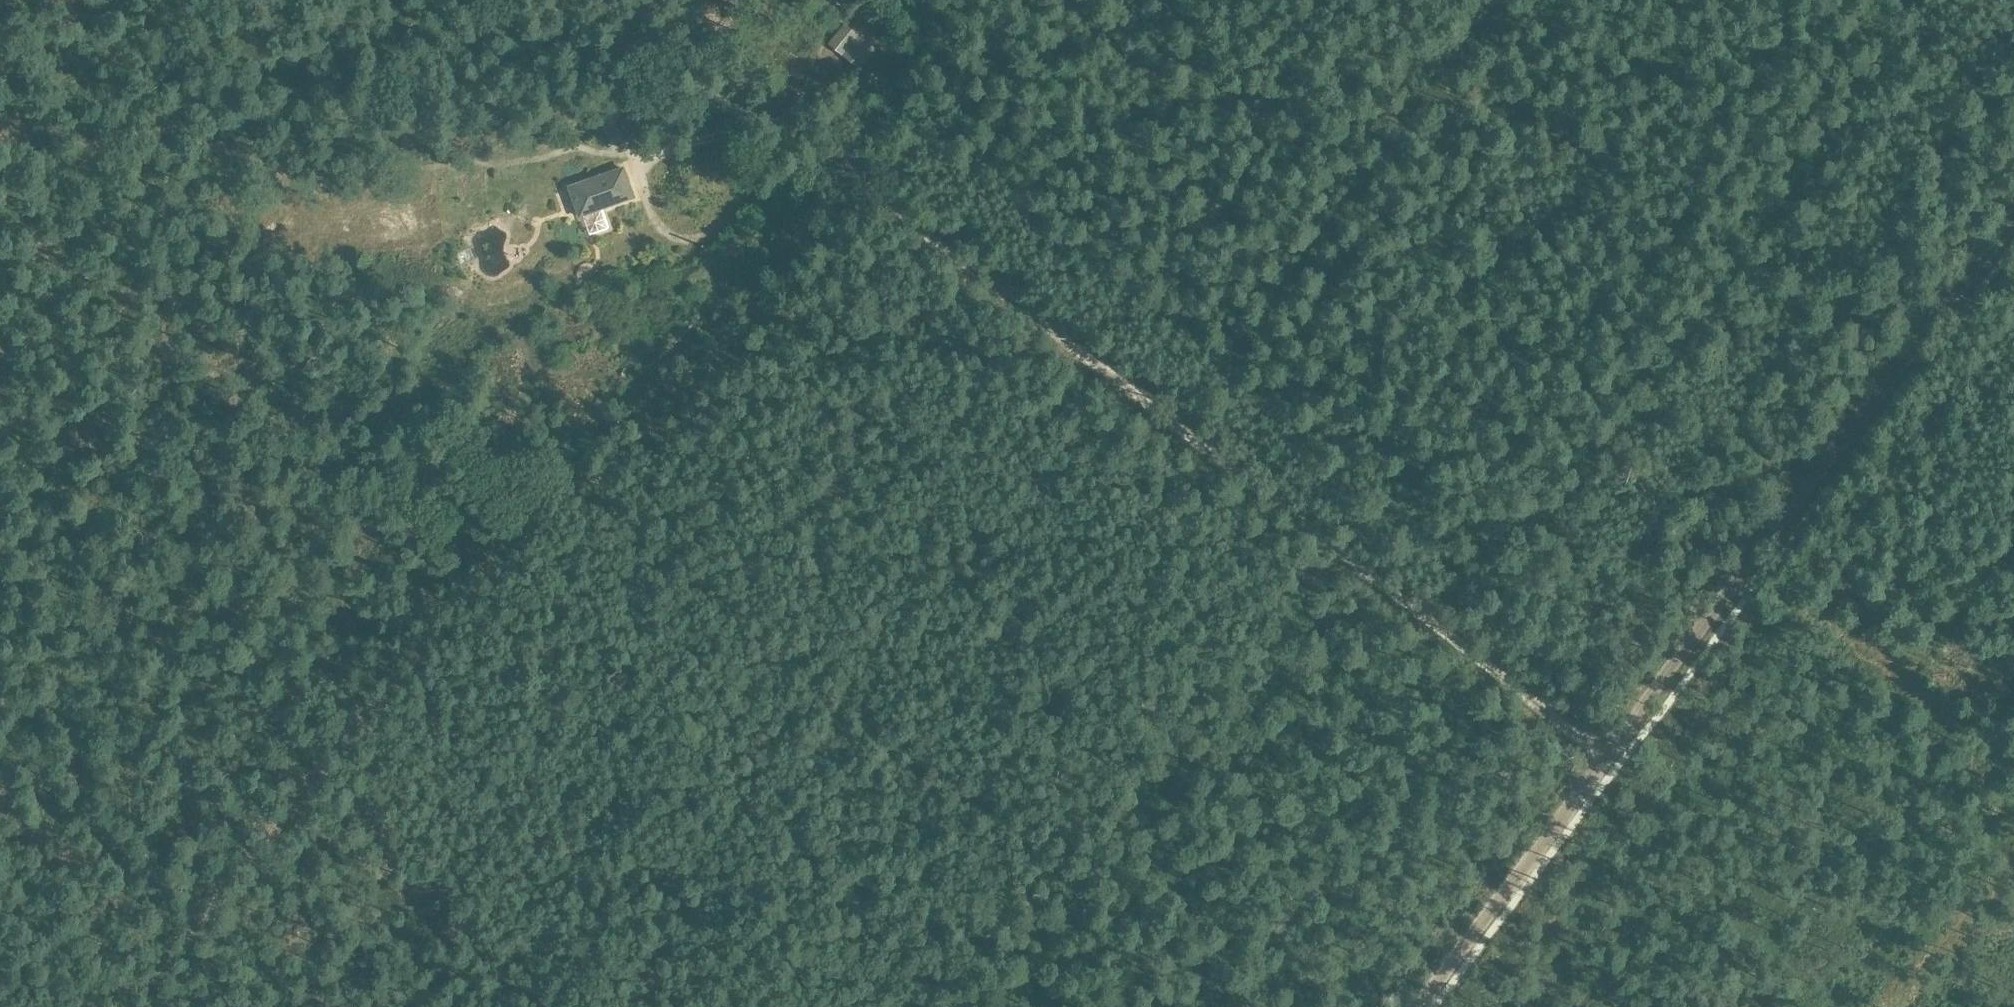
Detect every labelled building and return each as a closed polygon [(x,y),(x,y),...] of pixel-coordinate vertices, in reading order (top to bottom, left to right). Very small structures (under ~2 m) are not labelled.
[(846,25),(830,43),(843,55),(859,67),(875,47),(859,36),(846,25)] [(633,198),(624,169),(571,188),(581,216),(633,198)]
